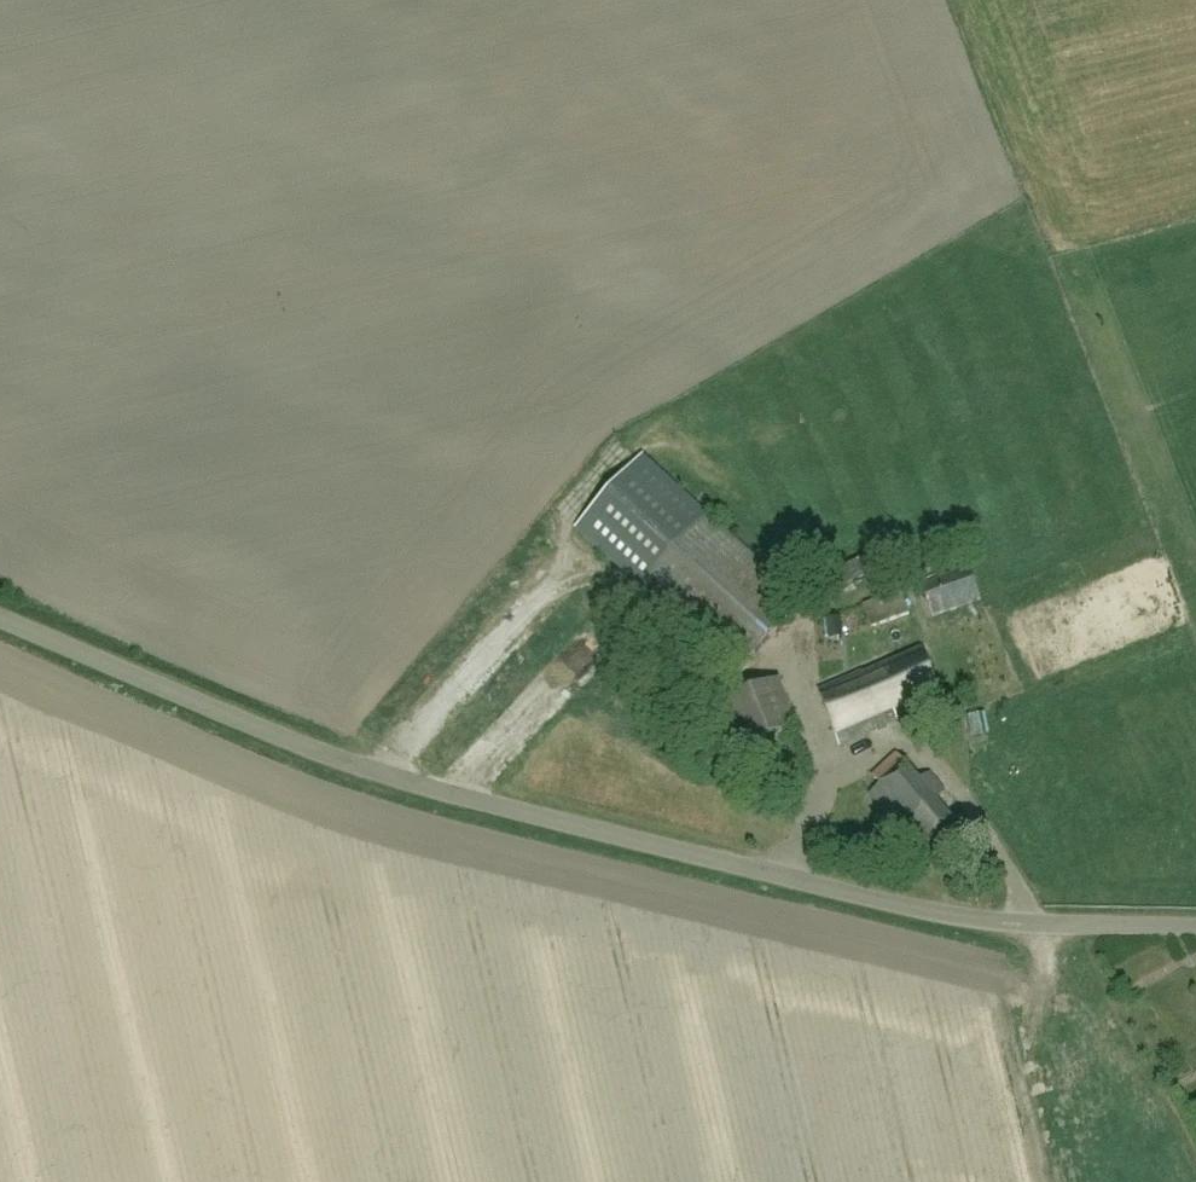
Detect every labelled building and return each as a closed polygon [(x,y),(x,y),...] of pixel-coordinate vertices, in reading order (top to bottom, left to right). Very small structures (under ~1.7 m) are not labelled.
[(643,457),(577,529),(736,676),(802,604),(643,457)] [(933,617),(981,600),(971,570),(924,584),(933,617)] [(899,718),(941,700),(919,647),(860,672),(859,670),(818,687),(841,742),(899,717),(899,718)] [(745,745),(805,722),(788,678),(728,702),(745,745)] [(933,865),(967,835),(936,800),(946,792),(931,774),(921,782),(897,755),(873,775),(882,786),(871,795),(902,831),(913,821),(925,835),(914,844),(933,865)]
